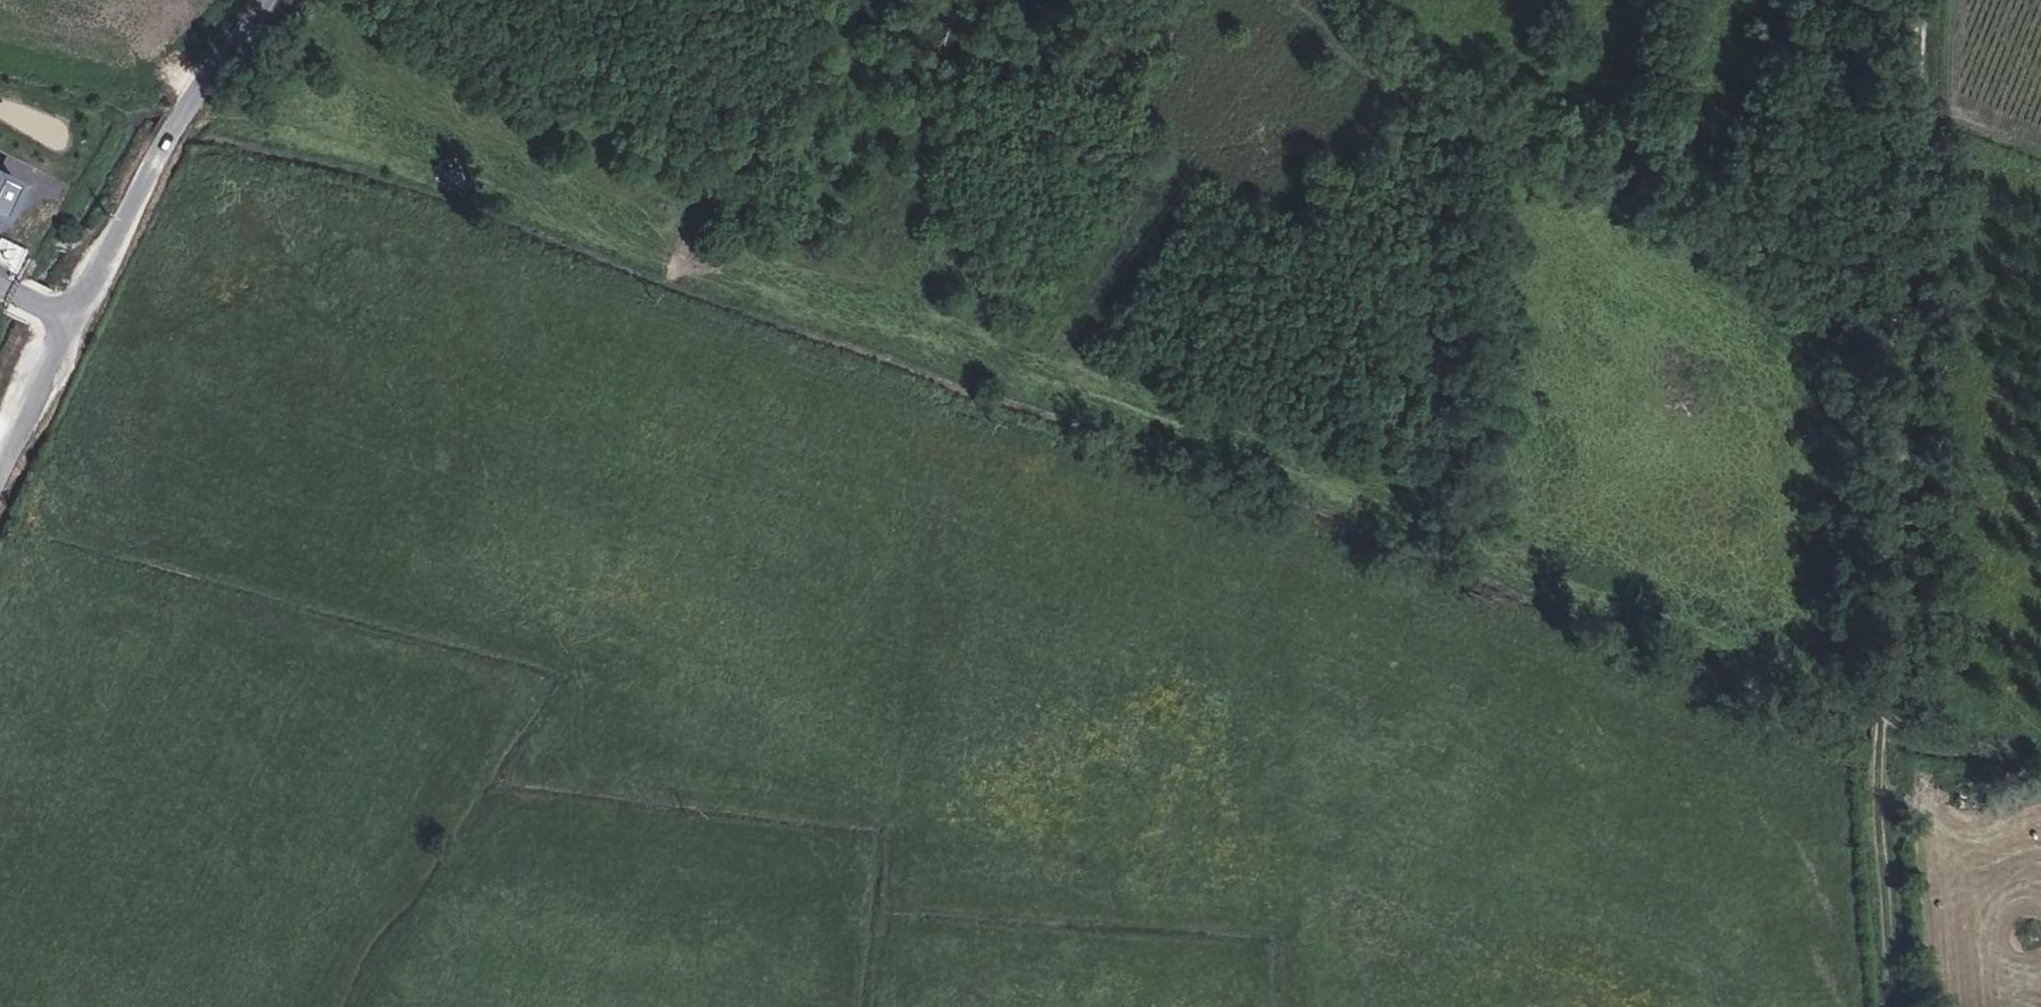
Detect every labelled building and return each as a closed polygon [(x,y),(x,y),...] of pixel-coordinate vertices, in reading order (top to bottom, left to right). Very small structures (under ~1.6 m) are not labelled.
[(9,213),(28,171),(0,158),(0,210),(9,213)]
